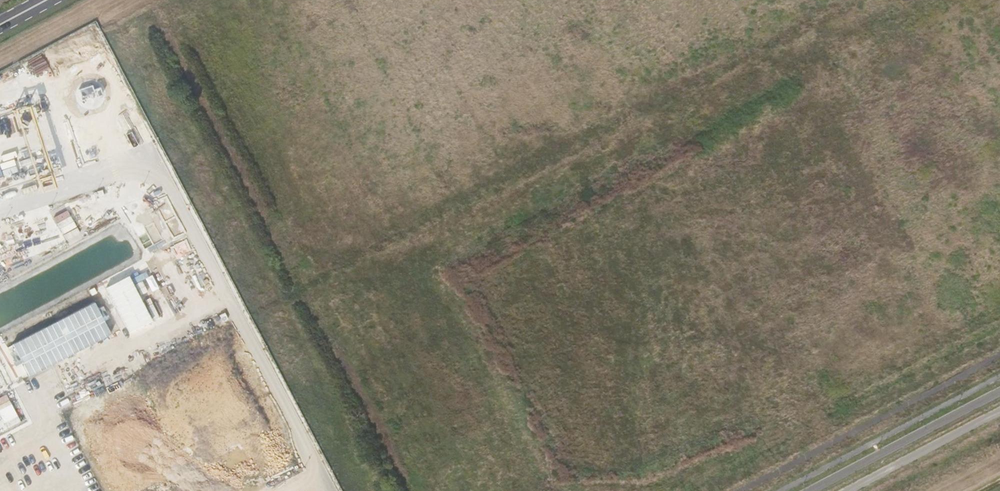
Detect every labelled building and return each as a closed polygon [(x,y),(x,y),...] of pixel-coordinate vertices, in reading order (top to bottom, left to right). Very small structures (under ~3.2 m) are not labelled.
[(28,375),(112,334),(104,318),(106,317),(98,301),(12,342),(28,375)]
